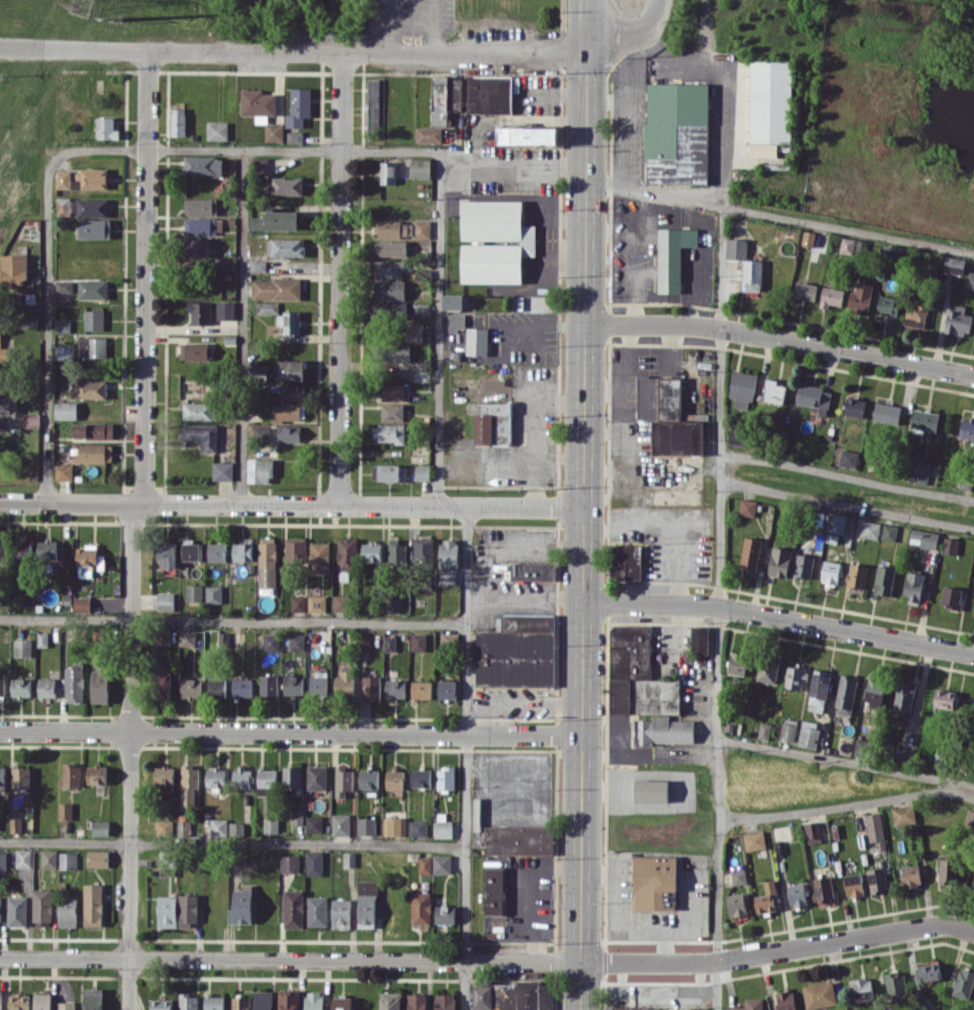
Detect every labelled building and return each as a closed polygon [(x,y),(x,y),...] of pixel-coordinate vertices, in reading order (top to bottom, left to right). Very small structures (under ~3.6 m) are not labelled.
[(467,111),(512,113),(513,76),(468,75),(467,111)] [(462,76),(433,76),(432,125),(447,125),(448,110),(462,110),(462,76)] [(379,79),(367,79),(367,131),(379,131),(379,79)] [(645,184),(707,184),(708,83),(646,83),(645,184)] [(286,127),(304,127),(304,116),(310,116),(310,88),(290,88),(291,114),(286,114),(286,127)] [(171,136),(185,136),(185,108),(171,108),(171,136)] [(96,139),(119,139),(119,129),(114,129),(114,117),(96,117),(96,139)] [(227,140),(228,122),(207,121),(207,139),(227,140)] [(283,141),(283,123),(265,123),(266,141),(283,141)] [(558,145),(558,127),(499,126),(498,144),(558,145)] [(416,143),(441,142),(441,127),(416,127),(416,143)] [(287,142),(302,143),(302,132),(287,131),(287,142)] [(222,174),(222,156),(185,156),(184,174),(222,174)] [(268,172),(267,157),(251,158),(252,172),(268,172)] [(431,178),(430,158),(410,158),(411,178),(431,178)] [(395,184),(396,161),(380,161),(379,183),(395,184)] [(108,188),(107,168),(74,169),(75,189),(108,188)] [(57,188),(70,188),(70,170),(56,170),(57,188)] [(272,195),(303,194),(302,176),(272,177),(272,195)] [(184,198),(185,215),(217,215),(217,197),(184,198)] [(108,215),(108,198),(71,199),(71,215),(108,215)] [(462,282),(522,283),(522,256),(535,256),(535,225),(523,225),(523,200),(462,200),(462,242),(462,282)] [(251,217),(251,230),(301,229),(300,211),(266,211),(267,216),(251,217)] [(184,218),(184,233),(222,234),(222,218),(184,218)] [(110,219),(78,219),(78,238),(110,238),(110,219)] [(430,238),(430,220),(414,220),(414,238),(430,238)] [(378,237),(413,237),(413,221),(379,221),(378,237)] [(658,228),(657,292),(681,293),(682,246),(698,246),(698,228),(658,228)] [(813,246),(816,233),(804,230),(801,244),(813,246)] [(853,254),(855,238),(841,237),(840,252),(853,254)] [(305,238),(267,238),(268,256),(305,256),(305,238)] [(748,239),(727,238),(726,258),(747,259),(748,239)] [(189,239),(189,256),(212,257),(213,239),(189,239)] [(406,240),(375,240),(375,255),(406,256),(406,240)] [(28,283),(27,253),(1,254),(1,270),(0,270),(0,284),(28,283)] [(965,258),(945,256),(944,271),(963,274),(965,258)] [(236,258),(220,258),(220,270),(236,270),(236,258)] [(762,291),(763,260),(744,259),(743,291),(762,291)] [(250,271),(265,271),(266,260),(250,260),(250,271)] [(402,261),(375,261),(375,279),(403,278),(402,261)] [(966,270),(963,288),(973,290),(973,272),(966,270)] [(300,299),(301,278),(252,277),(252,298),(300,299)] [(79,299),(107,298),(107,279),(78,279),(79,299)] [(71,292),(71,280),(56,281),(56,292),(71,292)] [(404,280),(378,281),(379,300),(405,299),(404,280)] [(815,300),(817,283),(796,281),(794,298),(815,300)] [(848,307),(869,310),(872,283),(857,282),(856,291),(850,291),(848,307)] [(842,306),(844,289),(822,286),(820,307),(828,308),(829,304),(842,306)] [(464,309),(465,294),(444,294),(443,309),(464,309)] [(898,314),(900,297),(879,295),(878,312),(898,314)] [(923,328),(929,303),(909,298),(903,324),(923,328)] [(210,301),(187,302),(187,311),(191,311),(192,324),(211,324),(210,301)] [(234,319),(235,301),(216,301),(216,319),(234,319)] [(374,317),(405,317),(406,302),(374,301),(374,317)] [(278,314),(278,302),(257,302),(257,313),(278,314)] [(413,313),(429,313),(429,302),(413,303),(413,313)] [(969,334),(972,314),(964,314),(965,305),(955,304),(955,310),(947,309),(944,332),(969,334)] [(84,330),(103,330),(104,310),(85,309),(84,330)] [(283,333),(299,333),(299,312),(278,312),(277,325),(283,325),(283,333)] [(465,313),(448,314),(448,330),(465,330),(465,313)] [(70,320),(56,320),(56,332),(70,332),(70,320)] [(408,342),(423,342),(422,323),(407,323),(408,342)] [(487,355),(488,328),(467,327),(466,355),(487,355)] [(15,360),(14,348),(1,348),(0,328),(0,361),(15,360)] [(106,337),(78,337),(78,357),(106,357),(106,337)] [(212,342),(180,342),(180,360),(212,360),(212,342)] [(385,361),(410,360),(409,343),(384,344),(385,361)] [(54,358),(73,359),(74,346),(55,346),(54,358)] [(267,364),(258,364),(258,360),(249,360),(249,381),(267,381),(267,364)] [(304,360),(278,360),(278,380),(304,380),(304,360)] [(757,373),(733,370),(730,397),(735,398),(733,408),(748,410),(749,401),(754,401),(757,373)] [(681,377),(637,377),(637,419),(652,419),(652,454),(703,455),(703,419),(681,419),(681,377)] [(783,403),(785,385),(777,384),(778,379),(765,378),(763,400),(783,403)] [(107,398),(107,381),(72,380),(72,398),(107,398)] [(833,390),(799,383),(795,403),(829,409),(833,390)] [(382,400),(404,401),(404,384),(382,384),(382,400)] [(283,401),(304,400),(303,385),(282,385),(283,401)] [(865,400),(846,397),(844,415),(864,417),(865,400)] [(17,413),(16,398),(0,398),(0,413),(17,413)] [(902,406),(876,401),(873,420),(898,425),(902,406)] [(77,402),(55,402),(55,419),(77,419),(77,402)] [(183,419),(218,419),(218,403),(184,402),(183,419)] [(301,403),(273,402),(272,421),(300,421),(301,403)] [(475,443),(511,444),(513,403),(477,402),(475,443)] [(404,404),(382,404),(382,420),(404,421),(404,404)] [(912,427),(937,430),(939,412),(913,410),(912,427)] [(40,427),(39,413),(24,413),(24,428),(40,427)] [(962,417),(959,437),(973,439),(973,419),(962,417)] [(73,438),(113,439),(113,422),(74,422),(73,438)] [(203,452),(217,452),(217,424),(183,423),(183,441),(203,441),(203,452)] [(405,424),(373,424),(373,441),(405,442),(405,424)] [(301,441),(300,426),(278,426),(279,441),(301,441)] [(269,427),(248,427),(248,442),(269,441),(269,427)] [(112,462),(112,444),(79,443),(79,458),(75,458),(75,462),(112,462)] [(247,482),(272,482),(272,459),(248,458),(247,482)] [(212,479),(233,480),(233,461),(213,461),(212,479)] [(927,484),(930,463),(916,461),(912,482),(927,484)] [(72,479),(72,463),(55,464),(55,480),(72,479)] [(400,464),(372,464),(372,480),(401,480),(400,464)] [(416,480),(429,479),(429,465),(415,465),(416,480)] [(755,516),(757,500),(741,498),(738,514),(755,516)] [(847,515),(829,512),(826,530),(844,534),(847,515)] [(878,539),(881,523),(862,520),(859,536),(878,539)] [(881,539),(895,541),(898,526),(883,523),(881,539)] [(937,547),(939,531),(911,529),(909,545),(937,547)] [(415,535),(415,562),(432,562),(432,535),(415,535)] [(757,571),(762,539),(745,536),(739,568),(757,571)] [(259,587),(276,587),(275,537),(258,537),(259,587)] [(306,537),(285,537),(284,566),(306,566),(306,537)] [(357,537),(338,537),(338,580),(349,580),(349,569),(357,569),(357,537)] [(956,554),(958,538),(944,537),(942,553),(956,554)] [(233,561),(252,560),(252,538),(242,538),(242,543),(233,543),(233,561)] [(58,540),(38,539),(37,558),(57,559),(58,540)] [(441,584),(457,584),(456,567),(459,567),(458,539),(439,539),(441,584)] [(200,560),(201,541),(183,540),(183,560),(200,560)] [(406,541),(389,540),(388,564),(405,564),(406,541)] [(16,541),(15,561),(32,561),(33,542),(16,541)] [(176,567),(176,541),(158,542),(158,567),(176,567)] [(208,562),(225,561),(225,542),(207,543),(208,562)] [(329,542),(310,542),(310,573),(329,573),(329,542)] [(362,561),(381,561),(382,542),(362,542),(362,561)] [(78,577),(92,577),(92,570),(105,570),(105,554),(98,554),(98,543),(84,544),(84,548),(78,548),(78,577)] [(641,578),(640,544),(611,545),(612,579),(641,578)] [(769,576),(789,577),(791,548),(771,547),(769,576)] [(811,578),(815,556),(797,553),(793,575),(811,578)] [(840,562),(823,560),(821,582),(838,584),(840,562)] [(511,580),(555,580),(555,563),(511,562),(511,580)] [(864,589),(869,566),(850,562),(845,585),(864,589)] [(891,595),(894,567),(877,565),(874,593),(891,595)] [(925,574),(907,571),(903,599),(920,602),(925,574)] [(186,601),(202,601),(202,584),(186,584),(186,601)] [(222,585),(206,586),(206,602),(222,602),(222,585)] [(963,588),(944,585),(940,605),(960,608),(963,588)] [(33,604),(33,589),(20,590),(21,604),(33,604)] [(174,610),(174,592),(156,593),(156,611),(174,610)] [(350,595),(333,594),(333,610),(349,610),(350,595)] [(291,611),(305,611),(305,596),(291,595),(291,611)] [(308,612),(326,612),(326,595),(308,595),(308,612)] [(400,595),(384,595),(384,611),(399,612),(400,595)] [(74,611),(90,612),(91,597),(74,596),(74,611)] [(554,685),(555,614),(504,614),(504,631),(476,631),(475,684),(554,685)] [(610,714),(651,714),(651,719),(636,719),(635,746),(652,746),(652,742),(694,742),(694,720),(669,719),(669,714),(680,714),(680,679),(651,679),(651,625),(611,624),(610,714)] [(708,653),(708,626),(692,625),(691,652),(708,653)] [(51,641),(72,641),(72,626),(51,626),(51,641)] [(170,629),(156,628),(155,644),(169,644),(170,629)] [(203,647),(227,648),(228,631),(204,630),(203,647)] [(37,647),(48,646),(47,631),(37,632),(37,647)] [(426,633),(412,633),(411,650),(426,651),(426,633)] [(457,633),(441,633),(441,646),(457,647),(457,633)] [(263,650),(278,650),(278,634),(263,634),(263,650)] [(305,634),(290,634),(289,650),(304,650),(305,634)] [(368,650),(369,635),(359,634),(358,649),(368,650)] [(395,636),(385,635),(384,651),(395,651),(395,636)] [(31,656),(31,639),(13,639),(14,656),(31,656)] [(748,654),(731,650),(727,673),(744,676),(748,654)] [(776,683),(779,660),(759,658),(756,680),(776,683)] [(171,665),(156,665),(157,698),(172,698),(171,665)] [(783,687),(800,689),(802,681),(805,681),(807,668),(787,665),(783,687)] [(83,667),(65,666),(65,702),(83,702),(83,667)] [(91,702),(108,702),(108,667),(99,667),(99,670),(91,671),(91,702)] [(829,671),(812,669),(809,703),(819,704),(819,707),(825,707),(829,671)] [(334,677),(334,695),(353,696),(354,670),(341,670),(341,677),(334,677)] [(327,673),(309,673),(310,695),(327,694),(327,673)] [(277,675),(259,675),(260,695),(277,695),(277,675)] [(834,712),(851,715),(858,678),(841,675),(834,712)] [(303,694),(303,676),(283,676),(283,695),(303,694)] [(379,676),(362,676),(363,698),(380,698),(379,676)] [(31,678),(11,678),(11,696),(31,696),(31,678)] [(55,678),(38,678),(38,696),(55,696),(55,678)] [(225,696),(225,678),(209,678),(208,696),(225,696)] [(252,678),(233,678),(233,696),(252,696),(252,678)] [(870,701),(870,707),(882,708),(884,679),(867,678),(865,700),(870,701)] [(182,679),(181,697),(201,697),(201,679),(182,679)] [(385,697),(405,697),(405,679),(385,679),(385,697)] [(455,699),(456,680),(438,680),(438,698),(455,699)] [(431,698),(431,681),(412,681),(412,698),(431,698)] [(910,712),(915,684),(898,681),(893,709),(910,712)] [(933,706),(955,709),(958,691),(935,688),(933,706)] [(794,741),(798,720),(779,717),(775,738),(794,741)] [(798,745),(817,748),(820,722),(801,720),(798,745)] [(758,738),(769,740),(771,723),(760,722),(758,738)] [(865,741),(855,740),(854,756),(865,756),(865,741)] [(911,762),(914,750),(897,746),(894,758),(911,762)] [(943,770),(947,754),(936,751),(932,768),(943,770)] [(80,786),(80,763),(62,763),(62,786),(80,786)] [(106,783),(106,765),(87,765),(87,784),(106,783)] [(182,806),(194,805),(194,789),(199,789),(198,765),(181,765),(182,806)] [(307,789),(326,789),(326,766),(307,765),(307,789)] [(173,767),(155,766),(155,790),(173,790),(173,767)] [(283,766),(283,788),(300,788),(300,767),(283,766)] [(11,787),(29,787),(29,767),(12,767),(11,787)] [(233,767),(233,788),(250,788),(250,768),(233,767)] [(352,790),(353,768),(335,767),(335,797),(345,797),(345,790),(352,790)] [(454,767),(436,767),(437,790),(454,789),(454,767)] [(225,768),(206,768),(206,790),(225,789),(225,768)] [(258,795),(276,795),(275,768),(257,769),(258,795)] [(431,768),(411,769),(411,787),(431,786),(431,768)] [(359,769),(359,790),(377,790),(378,769),(359,769)] [(403,789),(404,769),(386,769),(386,788),(403,789)] [(635,801),(668,800),(668,779),(635,780),(635,801)] [(72,820),(72,802),(58,802),(58,820),(72,820)] [(892,807),(894,826),(916,823),(913,804),(892,807)] [(969,808),(964,822),(973,826),(973,810),(969,808)] [(292,825),(303,825),(303,809),(291,809),(292,825)] [(869,841),(885,839),(880,812),(865,814),(869,841)] [(350,835),(350,814),(332,813),(332,835),(350,835)] [(322,832),(323,816),(306,815),(306,832),(322,832)] [(375,834),(375,817),(357,817),(358,834),(375,834)] [(406,817),(383,817),(383,835),(406,835),(406,817)] [(20,832),(20,818),(9,818),(9,832),(20,832)] [(227,819),(211,818),(210,837),(226,838),(227,819)] [(264,832),(278,833),(278,819),(264,818),(264,832)] [(108,821),(93,820),(92,835),(108,835),(108,821)] [(172,820),(156,820),(156,834),(172,833),(172,820)] [(190,821),(178,820),(177,835),(190,835),(190,821)] [(409,836),(426,836),(426,820),(409,820),(409,836)] [(434,837),(452,837),(452,821),(435,820),(434,837)] [(807,843),(822,842),(820,821),(804,822),(807,843)] [(244,822),(229,822),(229,835),(243,835),(244,822)] [(553,854),(553,827),(485,826),(484,853),(553,854)] [(743,833),(745,850),(765,848),(763,830),(743,833)] [(31,849),(16,849),(16,867),(32,867),(31,849)] [(57,867),(57,850),(41,849),(41,867),(57,867)] [(108,850),(87,850),(87,866),(108,866),(108,850)] [(159,852),(160,875),(179,875),(179,851),(159,852)] [(323,875),(323,851),(306,851),(306,875),(323,875)] [(76,869),(77,852),(59,852),(59,868),(76,869)] [(355,852),(343,852),(343,867),(355,867),(355,852)] [(450,873),(451,854),(432,854),(432,873),(450,873)] [(299,855),(280,855),(280,872),(298,872),(299,855)] [(431,856),(419,856),(419,872),(431,873),(431,856)] [(633,857),(634,909),(665,909),(664,891),(677,891),(677,856),(633,857)] [(939,883),(955,884),(955,859),(939,858),(939,883)] [(904,888),(922,885),(918,863),(900,866),(904,888)] [(871,893),(888,891),(884,866),(867,869),(871,893)] [(483,911),(503,912),(504,867),(484,867),(483,911)] [(730,871),(733,885),(747,883),(745,869),(730,871)] [(844,875),(846,896),(863,895),(862,873),(844,875)] [(834,903),(832,876),(813,877),(814,904),(834,903)] [(764,880),(765,895),(755,895),(756,912),(777,911),(775,879),(764,880)] [(807,904),(804,882),(787,885),(790,907),(807,904)] [(85,926),(102,926),(102,884),(84,884),(85,926)] [(228,923),(253,923),(252,885),(242,885),(242,889),(233,889),(233,909),(228,909),(228,923)] [(34,888),(33,925),(52,925),(53,889),(34,888)] [(284,927),(303,927),(303,890),(284,890),(284,927)] [(748,913),(744,892),(727,895),(730,916),(748,913)] [(430,893),(411,893),(412,924),(431,924),(430,893)] [(179,925),(198,924),(197,894),(178,894),(179,925)] [(27,926),(27,896),(8,896),(8,925),(27,926)] [(176,896),(158,896),(158,927),(177,927),(176,896)] [(308,926),(327,926),(327,896),(308,896),(308,926)] [(76,927),(77,898),(58,898),(58,927),(76,927)] [(351,898),(332,899),(332,929),(351,928),(351,898)] [(454,906),(435,906),(436,924),(455,924),(454,906)] [(917,981),(941,979),(940,963),(916,964),(917,981)] [(969,999),(973,981),(973,971),(959,967),(951,994),(969,999)] [(892,976),(891,972),(883,973),(886,995),(906,992),(904,974),(892,976)] [(870,977),(853,980),(857,1001),(873,998),(870,977)] [(807,1009),(837,1003),(832,980),(802,986),(807,1009)] [(552,981),(516,981),(516,984),(474,984),(474,1008),(480,1008),(480,1009),(552,1009),(552,981)] [(103,988),(84,989),(84,1009),(103,1009),(103,988)] [(254,990),(254,1009),(272,1009),(272,991),(254,990)] [(279,990),(278,1009),(299,1009),(299,990),(279,990)] [(777,1009),(797,1009),(793,990),(773,993),(777,1009)] [(323,992),(305,991),(305,1009),(323,1009),(323,992)] [(381,991),(380,1009),(400,1009),(401,992),(381,991)] [(10,993),(9,1009),(29,1009),(30,994),(10,993)] [(33,993),(34,1009),(51,1009),(51,993),(33,993)] [(197,994),(180,993),(179,1009),(197,1009),(197,994)] [(434,994),(434,1009),(456,1009),(455,993),(434,994)] [(407,994),(407,1009),(426,1009),(426,994),(407,994)] [(206,995),(206,1009),(224,1009),(224,995),(206,995)] [(250,997),(232,996),(232,1009),(249,1009),(250,997)] [(351,996),(332,996),(332,1009),(351,1009),(351,996)] [(761,998),(745,998),(745,1005),(726,1005),(726,1009),(762,1009),(761,998)] [(172,999),(150,999),(150,1009),(172,1009),(172,999)] [(74,1002),(57,1002),(57,1009),(74,1009),(74,1002)]
